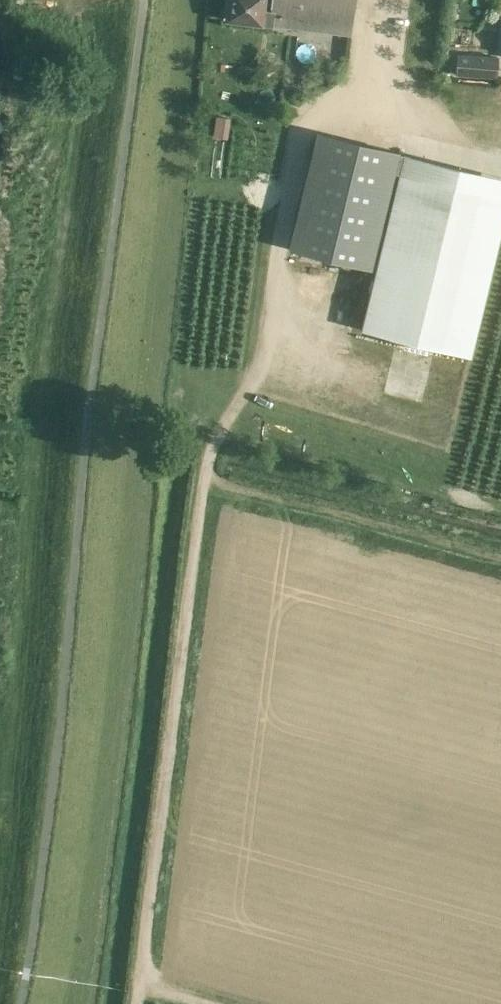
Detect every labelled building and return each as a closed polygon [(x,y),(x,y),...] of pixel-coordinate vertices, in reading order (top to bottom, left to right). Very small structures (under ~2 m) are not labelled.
[(247,22),(349,35),(354,0),(273,0),(272,4),(264,2),(264,0),(230,0),(227,19),(247,22)] [(498,58),(458,55),(456,74),(497,78),(498,58)] [(216,117),(213,137),(227,139),(230,119),(216,117)] [(372,270),(400,153),(318,133),(289,249),(372,270)] [(395,192),(361,330),(471,357),(500,231),(500,178),(404,154),(395,192)]
